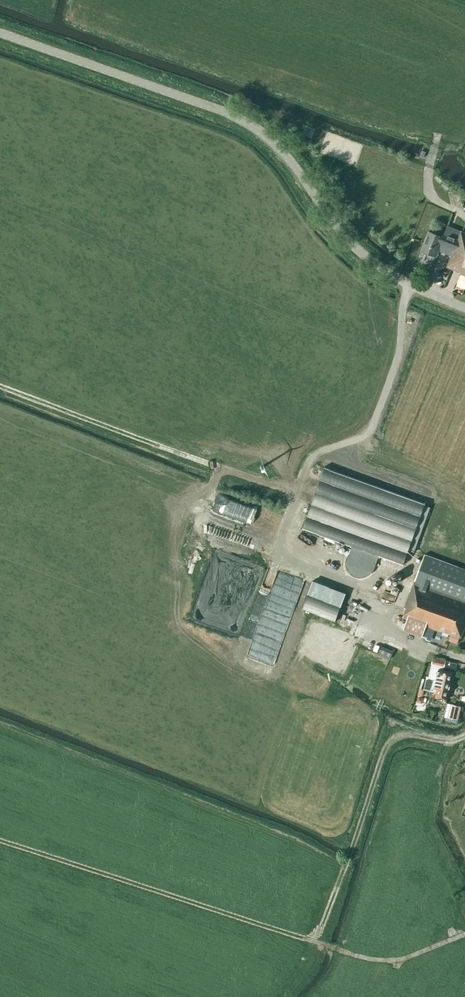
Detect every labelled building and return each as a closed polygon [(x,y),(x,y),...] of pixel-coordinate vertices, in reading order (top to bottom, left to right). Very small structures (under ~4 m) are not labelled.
[(461,231),(458,238),(444,233),(443,237),(428,231),(421,250),(436,256),(440,245),(453,250),(451,255),(451,256),(447,267),(460,272),(459,274),(464,276),(464,232),(461,231)] [(324,466),(302,527),(353,545),(357,534),(408,553),(426,504),(324,466)] [(403,629),(426,637),(430,628),(440,631),(451,634),(449,640),(457,643),(459,638),(460,639),(464,626),(464,569),(424,554),(404,608),(406,608),(403,617),(407,619),(403,629)] [(306,596),(301,612),(337,623),(342,607),(306,596)] [(253,641),(269,645),(275,621),(259,617),(253,641)] [(383,646),(378,655),(390,662),(395,652),(383,646)] [(425,685),(424,689),(436,692),(435,697),(446,699),(452,672),(443,670),(444,667),(446,660),(433,657),(431,664),(429,676),(427,676),(425,685)] [(425,698),(418,696),(416,704),(422,706),(425,698)] [(461,706),(451,704),(448,717),(457,720),(461,706)]
